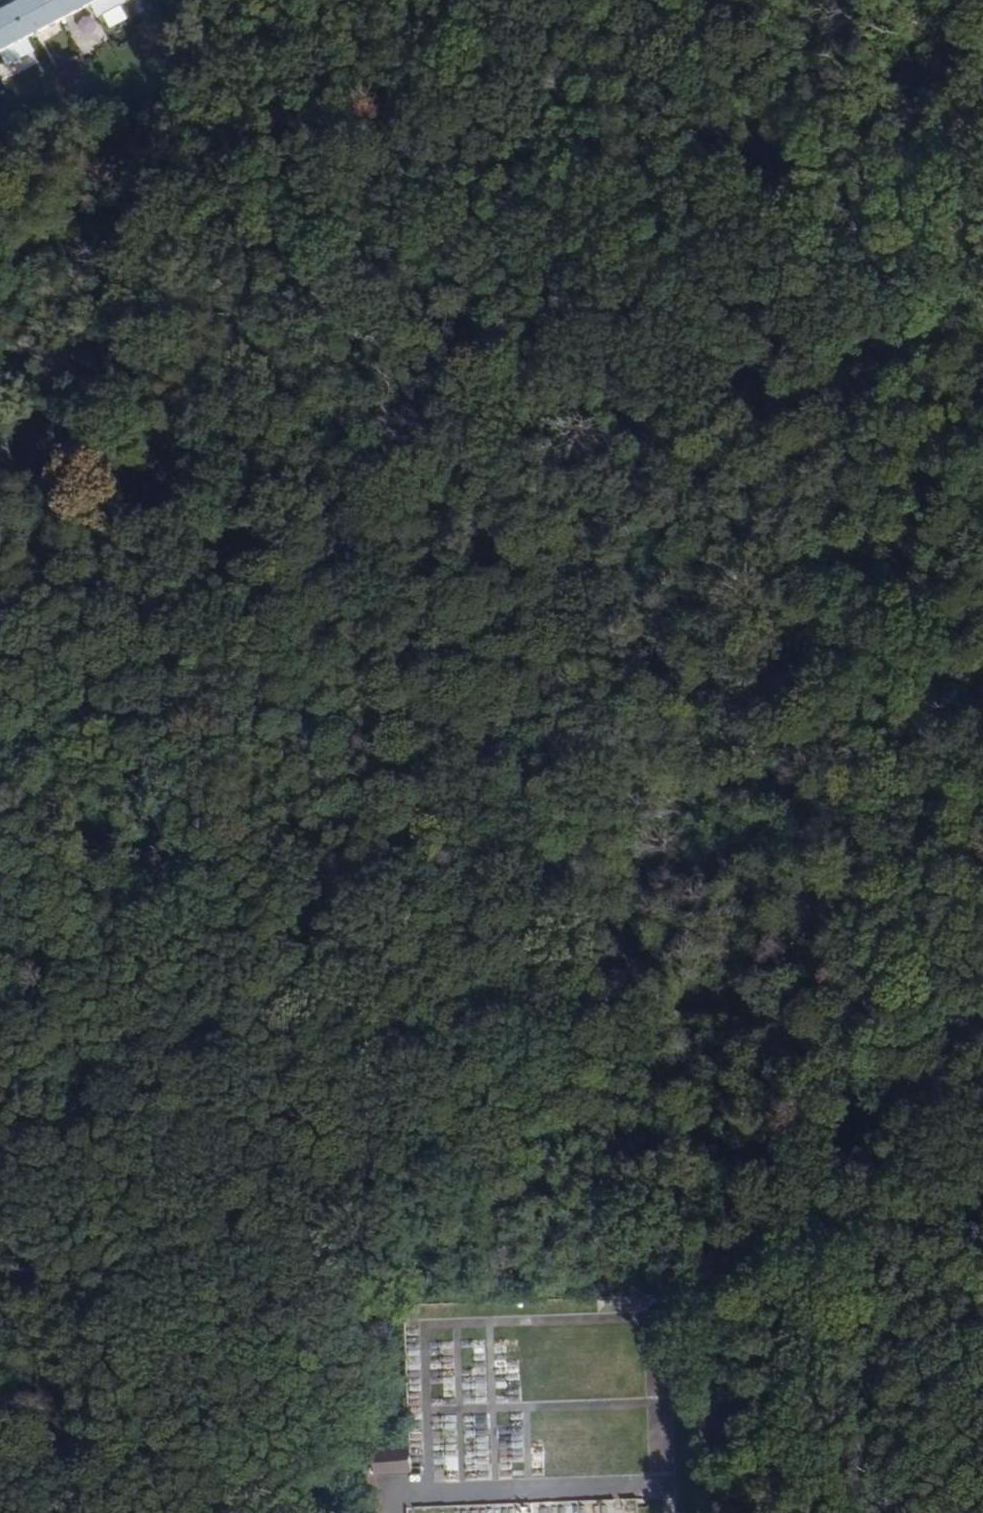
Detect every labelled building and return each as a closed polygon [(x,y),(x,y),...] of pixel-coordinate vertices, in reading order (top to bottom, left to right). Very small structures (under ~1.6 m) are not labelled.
[(2,66),(28,53),(22,40),(25,39),(4,0),(0,0),(0,63),(2,66)] [(25,39),(54,22),(43,0),(22,0),(4,0),(25,39)] [(81,0),(43,0),(54,22),(85,6),(81,0)] [(85,6),(92,19),(121,3),(119,0),(81,0),(85,6)] [(83,49),(75,53),(82,68),(91,64),(83,49)] [(71,60),(58,66),(64,78),(78,71),(71,60)]
